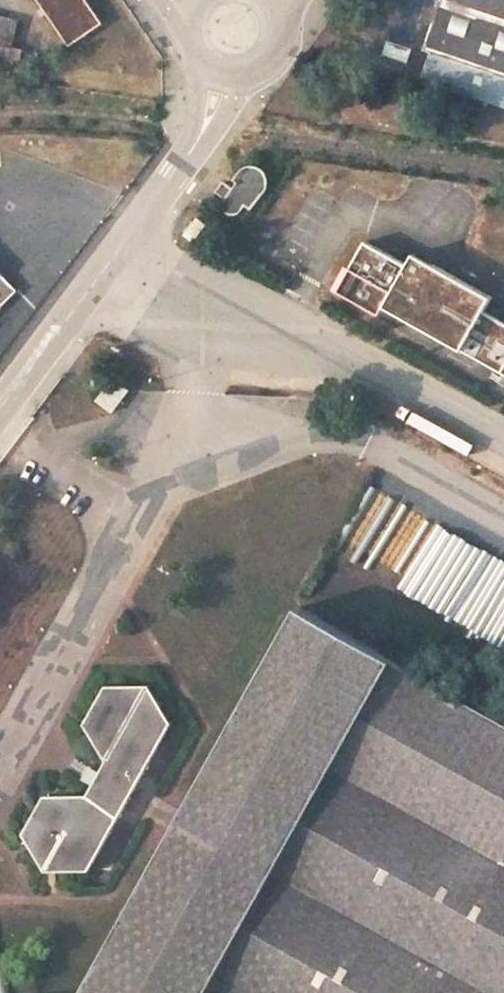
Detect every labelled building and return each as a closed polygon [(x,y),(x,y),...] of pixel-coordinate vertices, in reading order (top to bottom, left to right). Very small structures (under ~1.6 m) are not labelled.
[(77,0),(30,0),(63,51),(96,28),(77,0)] [(503,74),(503,0),(443,0),(427,49),(503,74)] [(339,293),(503,369),(503,322),(495,318),(503,298),(503,291),(421,253),(417,261),(365,237),(339,293)] [(9,269),(0,262),(0,281),(9,269)] [(470,526),(455,554),(467,561),(446,600),(503,631),(503,544),(470,526)] [(300,617),(205,790),(177,774),(126,865),(156,882),(94,992),(503,992),(503,730),(300,617)] [(50,876),(92,878),(170,737),(151,702),(108,703),(88,740),(111,775),(93,808),(52,808),(34,844),(50,876)]
